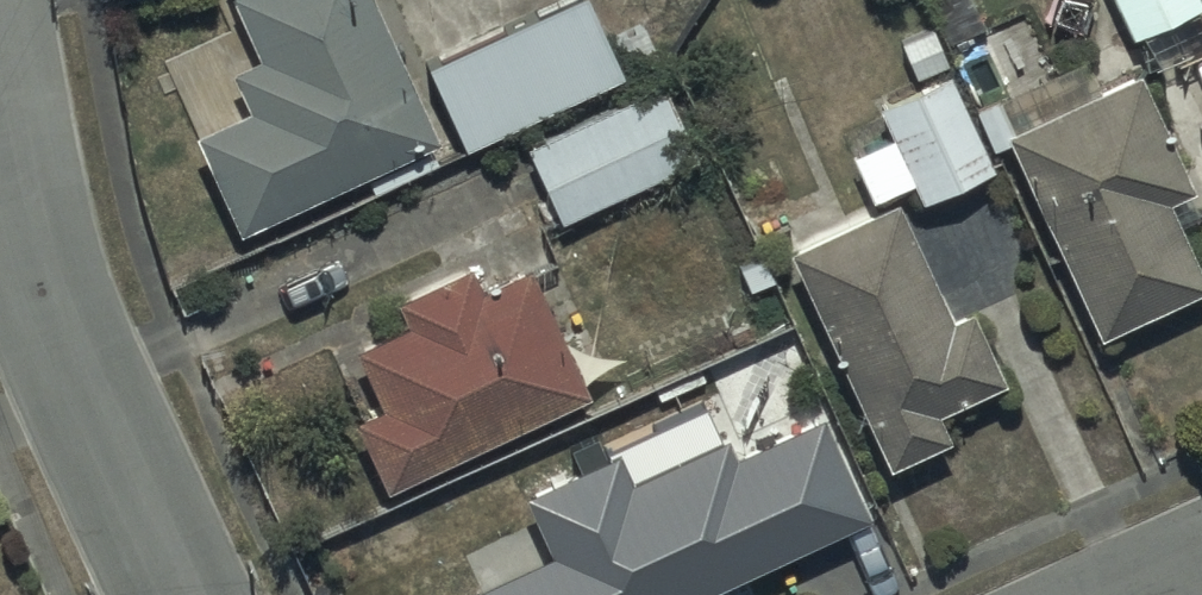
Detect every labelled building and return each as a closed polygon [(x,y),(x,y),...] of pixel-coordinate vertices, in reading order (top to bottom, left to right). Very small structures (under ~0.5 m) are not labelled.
[(233,232),(434,138),(370,0),(228,0),(253,54),(225,67),(244,107),(187,133),(233,232)] [(460,152),(620,75),(584,0),(556,0),(418,66),(460,152)] [(1128,37),(1199,3),(1198,0),(1111,0),(1128,37)] [(991,168),(927,29),(896,43),(915,83),(873,102),(889,136),(848,155),(869,199),(909,181),(918,202),(991,168)] [(1132,74),(1002,135),(1096,335),(1201,286),(1160,197),(1185,186),(1132,74)] [(523,146),(558,221),(694,158),(660,83),(523,146)] [(893,201),(786,248),(883,467),(944,440),(931,411),(998,381),(967,310),(946,320),(893,201)] [(348,419),(378,485),(581,392),(523,265),(474,288),(462,260),(389,294),(402,323),(350,347),(377,405),(348,419)] [(825,420),(740,459),(732,442),(634,487),(618,454),(526,496),(555,558),(474,594),(711,594),(872,521),(825,420)]
